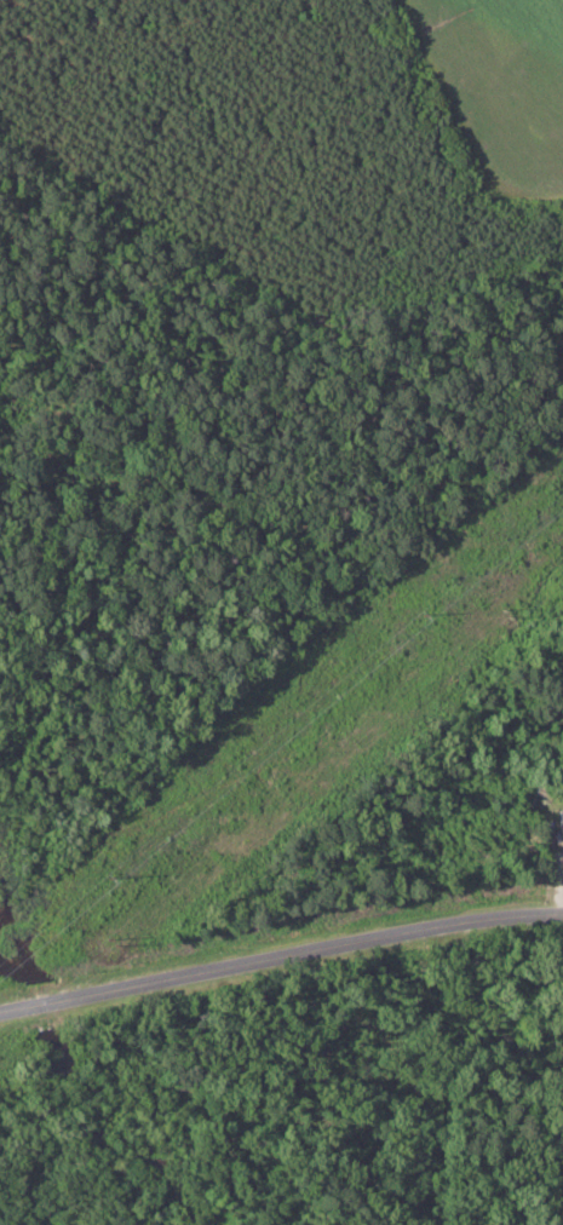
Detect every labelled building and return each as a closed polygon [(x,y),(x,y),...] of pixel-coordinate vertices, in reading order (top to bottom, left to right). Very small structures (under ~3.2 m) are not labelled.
[(554,811),(554,833),(562,833),(562,810),(554,811)]
